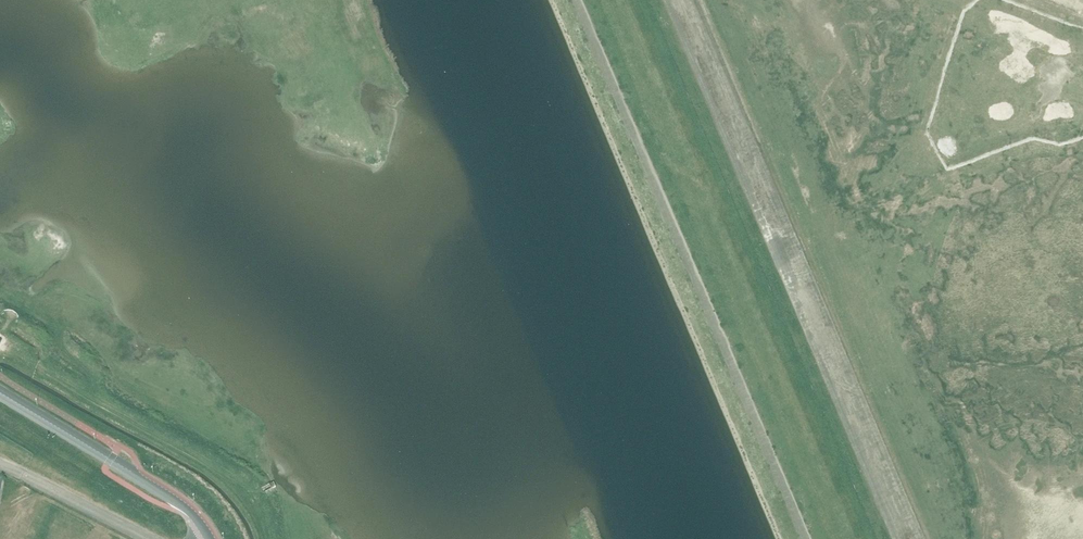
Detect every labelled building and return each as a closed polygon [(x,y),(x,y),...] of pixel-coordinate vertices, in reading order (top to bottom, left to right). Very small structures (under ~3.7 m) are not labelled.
[(10,491),(12,477),(0,476),(0,490),(10,491)]
